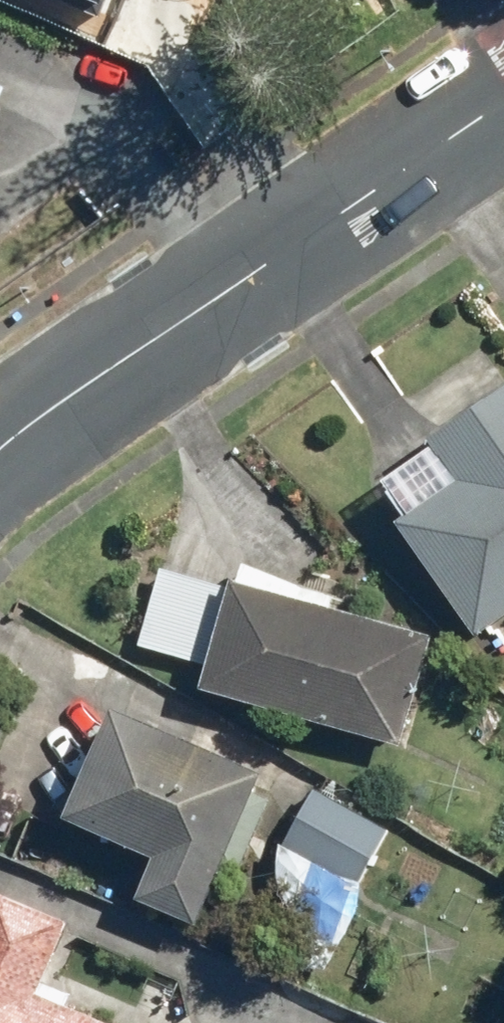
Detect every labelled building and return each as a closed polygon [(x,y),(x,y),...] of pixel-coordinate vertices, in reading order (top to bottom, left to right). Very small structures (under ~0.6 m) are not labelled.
[(12,92),(0,87),(0,120),(12,92)] [(377,485),(487,639),(503,627),(503,394),(377,485)] [(147,656),(219,675),(214,695),(404,747),(434,636),(244,585),(242,590),(170,570),(147,656)] [(162,865),(147,901),(201,925),(265,774),(121,712),(72,827),(162,865)] [(393,831),(314,789),(281,850),(361,892),(393,831)] [(72,1010),(77,998),(49,986),(75,926),(1,894),(0,896),(0,1022),(103,1022),(72,1010)]
